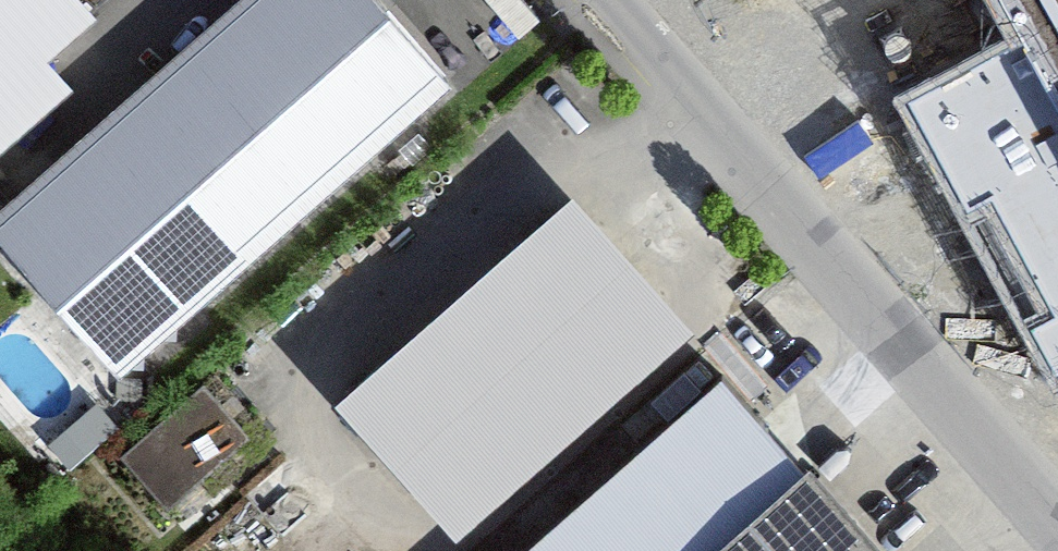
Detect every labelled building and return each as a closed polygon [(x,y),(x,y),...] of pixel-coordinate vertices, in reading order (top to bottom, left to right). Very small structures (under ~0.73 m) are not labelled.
[(75,82),(50,54),(100,10),(90,0),(0,0),(0,147),(75,82)] [(386,0),(270,0),(2,234),(108,356),(442,64),(386,0)] [(658,317),(572,217),(368,392),(454,492),(658,317)] [(165,504),(250,431),(204,378),(119,451),(165,504)] [(719,380),(524,550),(869,550),(719,380)] [(118,422),(96,398),(49,441),(71,465),(118,422)]
